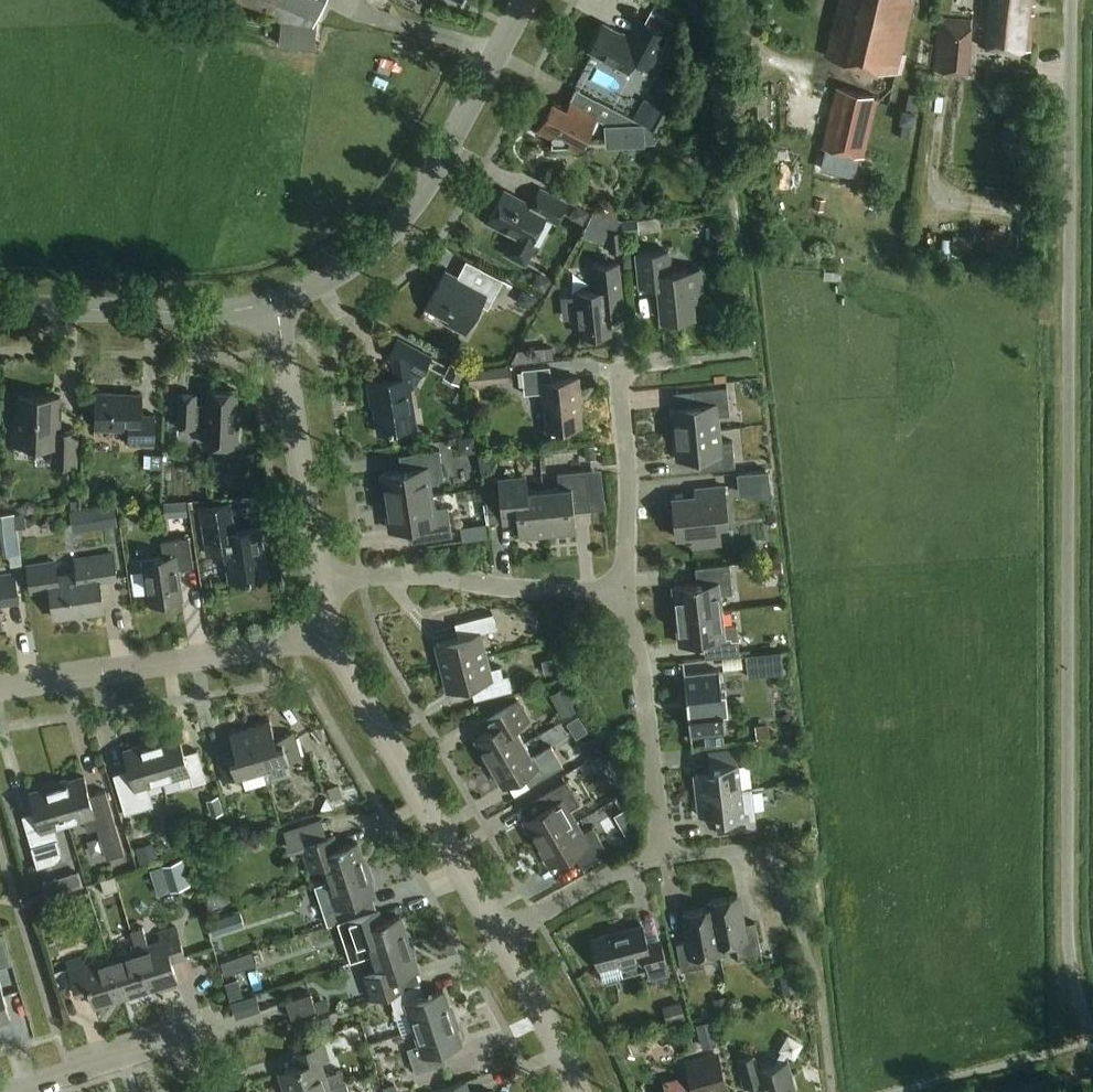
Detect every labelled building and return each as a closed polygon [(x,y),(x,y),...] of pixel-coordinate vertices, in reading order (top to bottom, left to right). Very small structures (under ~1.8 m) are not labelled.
[(276,17),(281,19),(279,44),(315,48),(317,25),(314,25),(315,21),(325,0),(236,0),(276,17)] [(825,56),(897,73),(914,0),(839,0),(825,56)] [(978,45),(1031,50),(1036,0),(982,0),(978,45)] [(968,75),(972,21),(938,18),(934,72),(968,75)] [(641,21),(631,38),(603,23),(589,51),(628,72),(635,60),(650,68),(668,35),(641,21)] [(826,149),(864,158),(878,97),(836,87),(822,148),(826,149)] [(631,116),(660,131),(671,111),(657,104),(655,106),(641,98),(631,116)] [(597,118),(609,125),(604,125),(605,147),(646,145),(645,143),(655,143),(661,132),(617,109),(597,99),(590,112),(574,103),(573,105),(569,105),(567,108),(552,101),(538,129),(552,136),(552,147),(570,146),(580,151),(597,118)] [(861,157),(826,149),(821,170),(856,178),(861,157)] [(504,191),(488,222),(517,237),(507,255),(527,265),(535,249),(530,246),(546,216),(558,222),(568,204),(540,189),(532,206),(504,191)] [(577,205),(571,218),(583,224),(590,211),(577,205)] [(639,234),(638,220),(623,221),(623,232),(623,235),(639,234)] [(623,232),(607,234),(609,252),(625,251),(623,235),(623,232)] [(952,254),(971,255),(973,237),(954,235),(952,254)] [(671,272),(669,251),(637,254),(640,287),(658,285),(662,319),(696,316),(694,300),(704,299),(701,269),(671,272)] [(592,265),(595,291),(578,292),(578,296),(562,298),(564,320),(580,318),(582,336),(611,333),(610,317),(625,316),(619,262),(592,265)] [(503,280),(478,267),(469,284),(446,272),(427,307),(451,320),(449,325),(466,333),(487,294),(494,298),(503,280)] [(537,277),(532,286),(545,292),(552,280),(542,274),(537,277)] [(519,299),(520,304),(531,310),(538,298),(524,291),(519,299)] [(431,356),(398,339),(388,358),(394,360),(397,378),(368,383),(372,404),(374,404),(378,433),(417,427),(411,389),(413,388),(411,376),(414,371),(421,375),(431,356)] [(550,382),(548,368),(520,371),(524,397),(542,394),(547,431),(582,427),(579,399),(580,398),(578,378),(550,382)] [(491,369),(467,371),(469,385),(492,382),(491,369)] [(672,408),(675,434),(719,429),(718,416),(730,415),(727,387),(692,391),(693,406),(672,408)] [(238,391),(208,390),(207,408),(196,408),(196,395),(180,394),(178,426),(195,427),(195,425),(206,425),(205,445),(238,446),(239,425),(236,425),(238,391)] [(116,393),(96,393),(95,429),(128,430),(128,444),(155,444),(156,415),(142,415),(143,397),(116,396),(116,393)] [(60,396),(20,395),(20,417),(16,417),(15,445),(53,446),(53,464),(76,465),(77,432),(59,431),(60,396)] [(719,429),(675,434),(678,460),(699,458),(706,457),(707,470),(736,468),(733,441),(721,443),(719,429)] [(595,446),(585,447),(586,460),(596,459),(595,446)] [(387,502),(431,495),(429,482),(444,480),(440,450),(409,454),(412,469),(383,474),(387,502)] [(152,455),(152,468),(162,468),(162,455),(152,455)] [(496,456),(479,458),(481,474),(485,473),(496,461),(496,456)] [(560,488),(544,490),(548,534),(577,531),(574,506),(590,504),(587,470),(558,473),(560,488)] [(737,473),(739,489),(740,492),(770,489),(768,470),(744,473),(737,473)] [(548,534),(544,490),(529,492),(527,476),(498,479),(500,499),(503,522),(503,524),(518,522),(520,537),(548,534)] [(728,523),(725,486),(696,489),(697,503),(673,505),(677,538),(693,537),(694,547),(721,545),(719,524),(728,523)] [(431,495),(387,502),(391,530),(420,526),(422,541),(453,537),(448,506),(433,509),(431,495)] [(500,499),(486,500),(488,524),(503,522),(500,499)] [(187,502),(164,504),(165,518),(188,516),(187,502)] [(201,506),(207,546),(208,555),(228,553),(232,582),(264,577),(260,548),(262,548),(259,528),(234,532),(230,502),(201,506)] [(115,504),(70,511),(72,528),(117,521),(115,504)] [(15,527),(14,513),(0,514),(0,529),(15,527)] [(194,567),(189,537),(161,541),(164,557),(143,560),(150,604),(183,599),(179,569),(194,567)] [(31,593),(50,590),(54,615),(72,612),(73,616),(104,611),(100,581),(117,578),(113,554),(75,560),(77,574),(58,577),(55,561),(26,565),(31,593)] [(781,559),(774,560),(775,572),(782,571),(783,571),(782,559),(781,559)] [(703,583),(675,586),(678,616),(720,611),(719,596),(733,594),(730,564),(701,567),(703,583)] [(19,602),(15,576),(0,579),(0,605),(19,602)] [(720,611),(678,616),(681,645),(708,642),(709,658),(740,655),(737,625),(722,627),(720,611)] [(459,638),(437,644),(443,667),(486,656),(480,633),(497,629),(493,614),(461,622),(464,637),(459,638)] [(781,651),(746,655),(749,677),(784,673),(781,651)] [(486,656),(443,667),(449,691),(471,685),(477,684),(480,699),(513,691),(509,675),(504,677),(501,667),(489,670),(486,656)] [(722,691),(719,670),(684,674),(691,736),(726,733),(724,712),(728,711),(726,691),(722,691)] [(570,698),(556,706),(563,718),(577,710),(570,698)] [(490,763),(525,742),(516,728),(530,720),(518,700),(484,720),(491,730),(476,739),(490,763)] [(583,734),(595,728),(586,712),(574,719),(583,734)] [(268,722),(247,728),(261,771),(276,767),(299,760),(306,775),(319,770),(304,735),(293,739),(292,734),(276,739),(274,740),(268,722)] [(261,771),(247,728),(227,734),(233,752),(214,758),(222,783),(261,771)] [(162,781),(179,776),(183,789),(206,782),(196,751),(185,755),(179,735),(150,744),(162,781)] [(723,735),(705,737),(706,745),(724,743),(723,735)] [(585,742),(582,752),(587,760),(601,752),(601,751),(593,738),(585,742)] [(525,742),(490,763),(504,786),(528,772),(535,783),(563,766),(551,746),(533,757),(525,742)] [(115,776),(124,807),(126,813),(153,805),(147,786),(162,781),(150,744),(124,752),(130,771),(115,776)] [(695,774),(697,795),(742,790),(737,750),(709,753),(711,773),(695,774)] [(57,786),(68,824),(85,819),(89,832),(100,828),(101,832),(109,858),(124,854),(116,828),(106,792),(91,797),(85,778),(57,786)] [(543,811),(524,821),(538,844),(576,821),(570,810),(580,804),(567,781),(542,796),(548,807),(543,811)] [(328,788),(333,801),(341,798),(337,785),(328,788)] [(68,824),(57,786),(30,794),(36,813),(23,817),(32,849),(38,867),(56,861),(61,853),(53,828),(68,824)] [(742,790),(697,795),(699,817),(716,815),(718,834),(757,830),(754,812),(752,789),(742,790)] [(216,793),(208,796),(213,812),(221,809),(216,793)] [(333,837),(328,839),(322,820),(285,832),(291,853),(303,849),(307,860),(310,868),(311,872),(323,868),(327,883),(365,871),(356,844),(337,850),(333,837)] [(576,821),(538,844),(551,867),(574,853),(581,866),(607,851),(593,827),(583,833),(576,821)] [(636,823),(624,830),(628,838),(638,832),(640,831),(639,828),(636,823)] [(777,825),(766,826),(766,834),(767,837),(777,836),(777,833),(777,825)] [(154,843),(135,848),(138,855),(140,864),(140,865),(158,860),(154,843)] [(160,865),(168,893),(191,886),(183,858),(160,865)] [(327,883),(317,886),(322,902),(325,913),(330,927),(339,924),(346,921),(358,917),(374,912),(370,900),(374,898),(365,871),(345,877),(327,883)] [(79,872),(71,874),(75,887),(83,885),(79,872)] [(105,895),(120,891),(116,876),(101,881),(105,895)] [(55,879),(43,883),(47,896),(59,892),(55,879)] [(719,947),(719,946),(736,943),(739,958),(762,954),(756,923),(743,925),(737,896),(710,901),(711,907),(719,947)] [(46,906),(50,927),(63,924),(59,903),(46,906)] [(711,907),(685,912),(690,942),(677,944),(682,971),(705,967),(703,957),(721,953),(719,946),(719,947),(711,907)] [(346,921),(339,924),(351,964),(371,958),(409,946),(400,918),(380,924),(376,911),(374,912),(358,917),(346,921)] [(235,928),(231,915),(209,922),(213,935),(235,928)] [(643,925),(592,939),(599,969),(619,964),(620,967),(625,970),(635,967),(638,963),(637,959),(645,957),(648,970),(651,979),(669,974),(667,965),(660,939),(647,942),(643,925)] [(136,950),(149,991),(177,982),(171,961),(185,957),(176,929),(160,934),(162,942),(149,946),(143,926),(130,931),(136,950)] [(372,1002),(389,996),(402,991),(398,978),(418,972),(409,946),(371,958),(375,969),(363,973),(372,1002)] [(122,999),(149,991),(136,950),(109,958),(122,999)] [(122,999),(109,958),(86,966),(83,958),(68,963),(79,996),(91,992),(96,1008),(122,999)] [(232,960),(222,963),(227,979),(237,976),(232,960)] [(795,971),(781,973),(784,993),(799,991),(795,971)] [(409,1017),(414,1032),(444,1022),(451,1020),(443,993),(423,999),(419,986),(402,991),(389,996),(397,1020),(409,1017)] [(236,1017),(236,1019),(262,1011),(261,1010),(256,995),(231,1002),(236,1017)] [(291,1020),(316,1013),(310,995),(286,1003),(291,1020)] [(714,999),(716,1013),(730,1010),(727,997),(714,999)] [(679,1002),(661,1007),(665,1023),(684,1018),(679,1002)] [(321,1018),(325,1031),(334,1029),(330,1016),(321,1018)] [(444,1022),(414,1032),(418,1045),(406,1049),(414,1076),(445,1066),(441,1053),(460,1047),(451,1020),(444,1022)] [(712,1020),(696,1024),(703,1049),(718,1045),(712,1020)] [(788,1035),(779,1050),(782,1052),(774,1065),(758,1069),(754,1055),(737,1059),(745,1088),(762,1083),(764,1091),(794,1091),(796,1090),(788,1061),(783,1062),(787,1055),(795,1059),(803,1044),(788,1035)] [(628,1042),(616,1046),(621,1059),(633,1054),(628,1042)] [(285,1091),(320,1091),(346,1084),(343,1072),(326,1077),(321,1063),(328,1061),(324,1046),(296,1055),(300,1068),(279,1074),(285,1091)] [(662,1082),(665,1091),(711,1091),(710,1090),(726,1085),(717,1056),(687,1064),(690,1075),(662,1082)] [(466,1083),(439,1091),(440,1091),(468,1091),(466,1083)] [(346,1084),(320,1091),(349,1091),(346,1084)]
